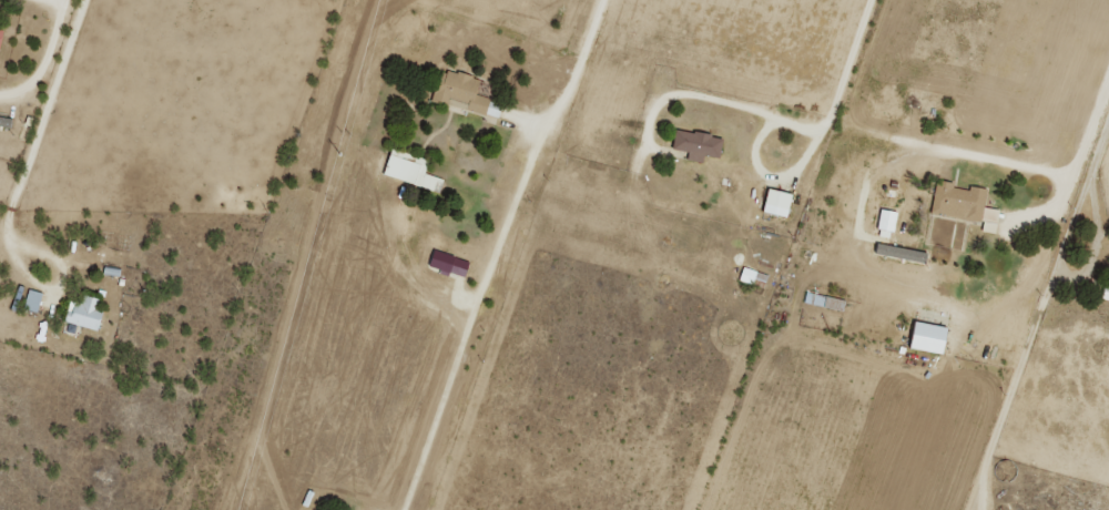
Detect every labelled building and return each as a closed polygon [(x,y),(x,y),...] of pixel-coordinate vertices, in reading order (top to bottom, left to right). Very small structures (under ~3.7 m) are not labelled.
[(431,98),(496,119),(502,103),(475,94),(480,80),(442,67),(431,98)] [(722,137),(675,128),(671,148),(687,151),(686,159),(701,162),(702,155),(718,158),(722,137)] [(382,174),(433,191),(439,172),(388,155),(382,174)] [(929,213),(982,222),(981,230),(994,233),(999,209),(983,206),(987,188),(969,184),(968,187),(935,181),(929,213)] [(761,211),(787,217),(792,193),(766,188),(761,211)] [(895,211),(879,209),(876,235),(892,237),(895,211)] [(925,263),(927,251),(875,243),(873,255),(925,263)] [(462,278),(468,262),(433,249),(427,265),(462,278)] [(763,288),(768,274),(743,266),(738,279),(763,288)] [(22,308),(36,311),(41,292),(18,285),(13,298),(24,302),(22,308)] [(1103,286),(1100,298),(1108,300),(1108,287),(1103,286)] [(823,295),(805,292),(803,302),(821,305),(823,295)] [(95,331),(105,303),(77,293),(67,321),(95,331)] [(842,311),(845,300),(825,295),(822,306),(842,311)] [(942,354),(948,328),(912,321),(906,347),(942,354)]
